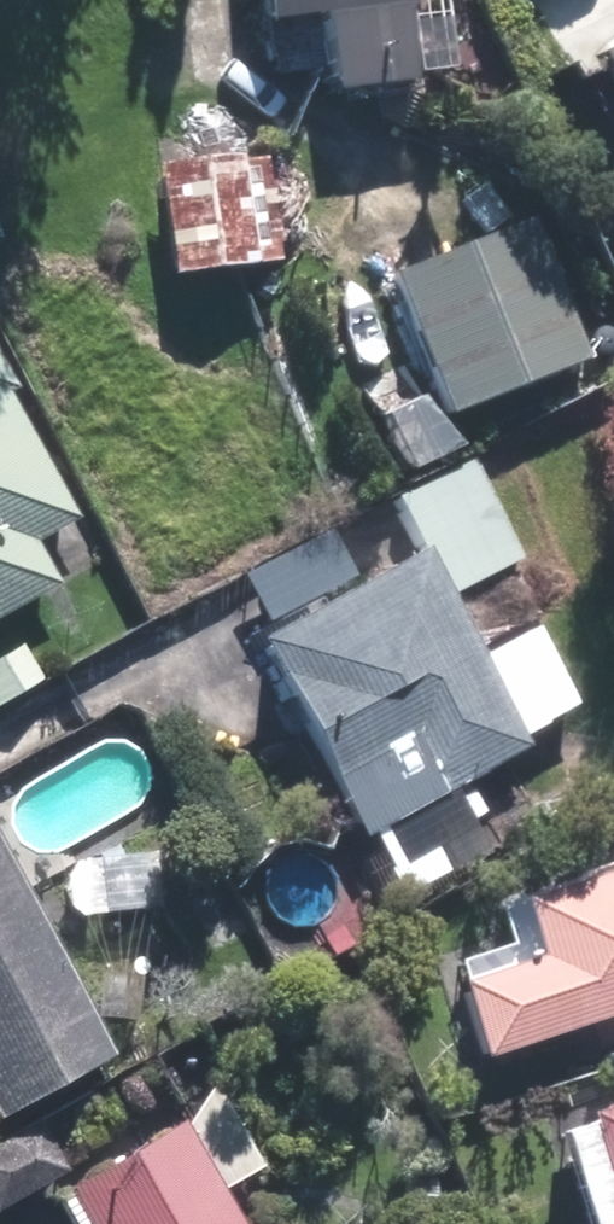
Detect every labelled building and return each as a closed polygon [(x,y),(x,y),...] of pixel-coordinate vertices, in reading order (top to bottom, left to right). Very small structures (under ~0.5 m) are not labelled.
[(396,0),(234,0),(240,45),(299,37),(307,100),(407,87),(396,0)] [(253,161),(140,177),(156,292),(268,276),(253,161)] [(523,223),(376,281),(434,429),(581,372),(523,223)] [(53,596),(28,552),(70,529),(0,404),(0,626),(53,596)] [(465,467),(384,507),(435,611),(516,572),(465,467)] [(397,562),(231,658),(346,855),(574,722),(523,635),(461,671),(397,562)] [(425,977),(460,1081),(613,1029),(613,872),(481,918),(493,954),(425,977)] [(105,1064),(0,885),(0,1125),(105,1064)] [(536,1139),(565,1223),(613,1223),(613,1113),(536,1139)] [(48,1204),(60,1223),(214,1223),(163,1137),(48,1204)]
